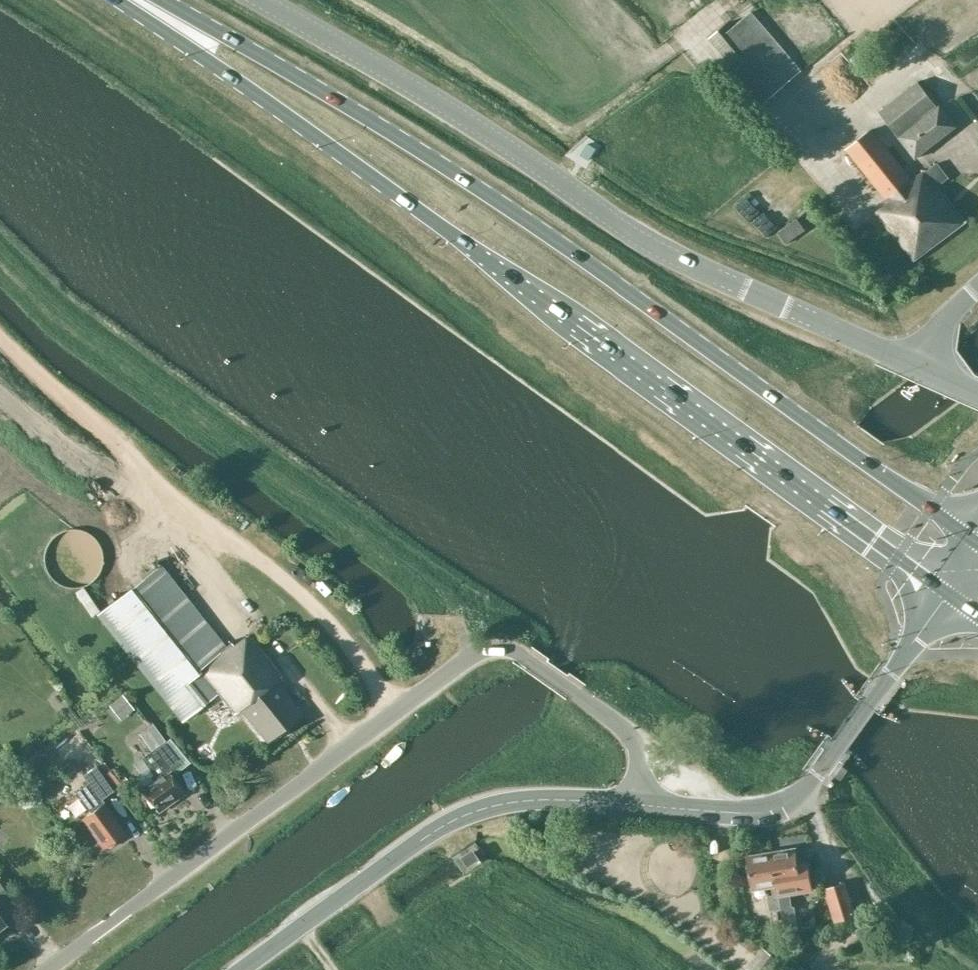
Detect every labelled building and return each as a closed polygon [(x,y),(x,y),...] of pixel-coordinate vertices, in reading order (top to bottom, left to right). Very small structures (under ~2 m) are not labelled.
[(729,22),(709,38),(721,51),(765,102),(802,70),(751,11),(732,27),(729,22)] [(916,159),(957,126),(940,105),(938,106),(918,80),(879,111),(916,159)] [(950,176),(938,161),(913,180),(873,129),(848,149),(889,203),(877,212),(915,261),(967,221),(939,185),(950,176)] [(46,548),(44,558),(44,559),(44,560),(47,569),(52,578),(59,584),(69,587),(78,587),(88,584),(95,578),(100,569),(103,560),(103,559),(103,558),(101,548),(96,539),(88,532),(79,529),(68,529),(59,532),(51,539),(46,548)] [(176,713),(182,721),(218,693),(234,713),(240,709),(266,741),(301,713),(275,680),(280,676),(247,634),(234,646),(230,641),(226,646),(160,563),(97,614),(176,713)] [(417,649),(407,656),(413,665),(424,657),(417,649)] [(125,694),(113,703),(124,716),(135,707),(125,694)] [(144,729),(139,733),(151,751),(141,758),(155,777),(140,788),(156,810),(182,791),(176,780),(178,779),(174,773),(190,762),(170,738),(165,742),(151,724),(144,729)] [(655,726),(650,734),(669,746),(674,738),(655,726)] [(840,777),(843,773),(848,767),(844,765),(839,762),(832,771),(836,775),(837,775),(840,777)] [(124,833),(100,800),(114,790),(96,765),(82,776),(87,783),(76,792),(90,812),(83,818),(104,848),(124,833)] [(772,852),(778,894),(779,895),(813,889),(808,864),(799,866),(796,848),(772,852)] [(470,852),(462,858),(466,865),(475,859),(470,852)] [(774,895),(778,894),(772,852),(747,856),(752,887),(772,884),(774,895)] [(11,897),(0,883),(0,905),(11,897)] [(845,883),(843,884),(826,889),(829,899),(828,900),(835,923),(856,915),(845,883)] [(774,895),(768,895),(769,899),(771,909),(771,911),(781,910),(779,895),(778,894),(774,895)] [(760,956),(749,969),(774,969),(782,961),(766,948),(760,956)] [(792,969),(808,969),(798,962),(792,969)]
